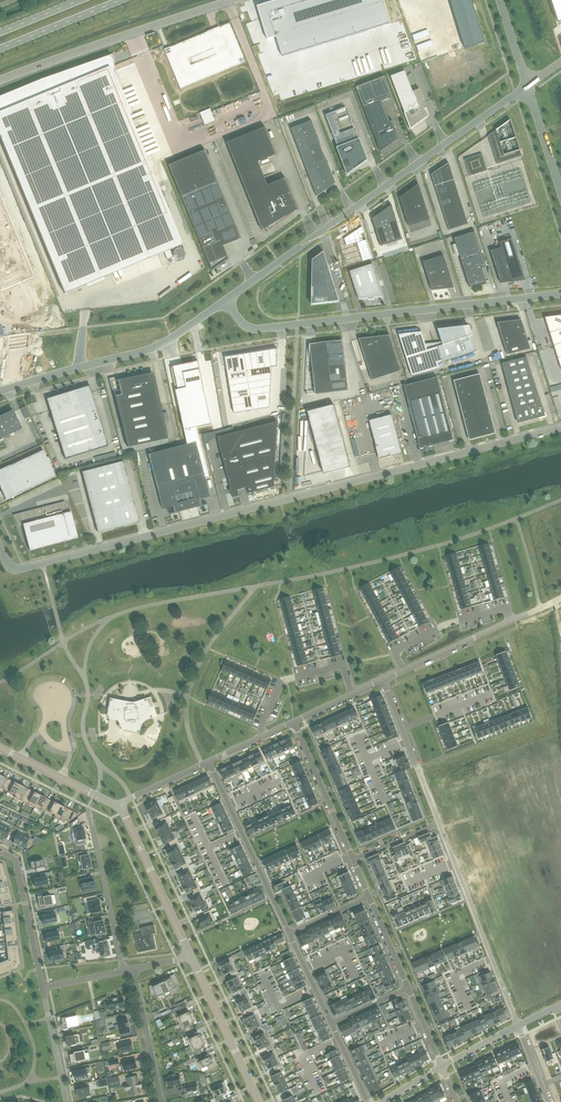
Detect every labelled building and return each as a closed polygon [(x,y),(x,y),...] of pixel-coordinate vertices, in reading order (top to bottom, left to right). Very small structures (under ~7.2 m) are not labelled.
[(257,8),(267,41),(275,38),(281,57),(389,25),(382,0),(282,0),(257,8)] [(465,48),(485,42),(472,0),(450,0),(465,48)] [(558,22),(558,23),(559,23),(560,23),(560,0),(551,0),(558,22)] [(172,52),(166,55),(180,90),(241,65),(239,60),(244,58),(230,24),(219,28),(218,27),(207,32),(207,33),(170,48),(172,52)] [(64,293),(111,274),(106,262),(153,242),(158,255),(182,245),(150,167),(129,115),(130,115),(115,77),(111,67),(113,66),(112,55),(74,69),(44,79),(0,97),(0,138),(64,293)] [(426,108),(425,109),(423,103),(425,102),(420,89),(413,92),(405,71),(391,77),(405,113),(404,114),(411,130),(429,116),(426,108)] [(384,76),(356,87),(364,108),(374,134),(374,135),(374,136),(375,137),(375,138),(376,138),(376,139),(376,141),(377,142),(377,143),(381,152),(380,151),(382,150),(383,149),(384,148),(385,148),(386,146),(387,146),(388,145),(389,144),(391,143),(392,143),(392,142),(393,142),(394,141),(395,140),(397,139),(399,137),(398,136),(396,130),(392,121),(390,122),(382,101),(392,97),(384,76)] [(210,108),(200,113),(205,125),(215,121),(210,108)] [(360,139),(358,139),(346,108),(326,115),(338,147),(337,148),(347,175),(368,160),(360,139)] [(522,156),(510,120),(488,135),(497,164),(522,156)] [(301,125),(291,129),(294,137),(297,144),(300,152),(303,160),(306,168),(309,176),(312,183),(317,197),(318,196),(320,194),(326,190),(332,186),(335,184),(336,183),(333,175),(330,168),(327,160),(324,152),(321,144),(318,136),(315,129),(312,121),(301,125)] [(257,162),(270,157),(275,155),(275,156),(276,155),(265,128),(227,143),(262,231),(263,230),(260,224),(264,222),(267,232),(294,212),(294,210),(297,209),(297,210),(298,210),(286,178),(285,179),(285,180),(267,187),(263,177),(259,167),(257,162)] [(205,151),(169,166),(182,196),(213,271),(218,267),(229,259),(228,256),(221,240),(239,233),(218,182),(205,151)] [(482,153),(464,159),(470,176),(487,170),(482,153)] [(449,164),(432,175),(449,230),(468,224),(449,164)] [(400,198),(400,200),(408,226),(430,219),(419,184),(400,198)] [(34,276),(0,192),(0,290),(34,276)] [(396,220),(392,205),(372,219),(375,227),(381,246),(402,239),(396,220)] [(349,234),(339,241),(347,265),(372,257),(362,225),(356,229),(357,231),(350,236),(349,234)] [(485,280),(482,268),(486,266),(475,232),(454,238),(470,287),(471,287),(470,286),(482,282),(482,283),(482,284),(483,284),(484,285),(484,284),(485,284),(486,283),(486,282),(486,281),(485,281),(485,280)] [(501,248),(491,251),(501,283),(526,280),(512,238),(499,242),(501,248)] [(339,301),(327,263),(324,252),(312,260),(312,305),(339,301)] [(454,288),(444,255),(423,262),(426,273),(440,269),(443,278),(445,278),(448,289),(454,288)] [(350,271),(359,299),(368,298),(369,300),(374,300),(373,298),(383,297),(373,264),(350,271)] [(440,269),(426,273),(432,291),(448,289),(445,278),(443,278),(440,269)] [(545,317),(560,369),(560,315),(545,317)] [(497,323),(507,355),(530,349),(521,320),(497,323)] [(443,345),(427,350),(421,332),(399,334),(412,376),(440,369),(438,364),(477,351),(472,336),(469,326),(438,329),(443,345)] [(367,338),(359,339),(369,356),(365,358),(372,380),(401,371),(390,335),(371,338),(371,337),(367,337),(367,338)] [(309,344),(309,346),(310,346),(315,394),(349,390),(343,341),(336,341),(316,344),(309,344)] [(275,349),(226,357),(225,357),(227,369),(228,374),(234,413),(269,407),(272,367),(277,366),(277,361),(278,349),(275,349)] [(516,360),(518,368),(529,365),(526,357),(516,360)] [(504,371),(518,368),(516,360),(502,363),(504,371)] [(187,444),(173,448),(189,509),(198,507),(202,506),(201,499),(211,497),(205,472),(208,471),(196,428),(212,424),(198,362),(182,366),(175,367),(176,375),(175,375),(178,390),(176,390),(187,444)] [(531,372),(529,365),(518,368),(520,375),(531,372)] [(520,375),(518,368),(504,371),(506,379),(520,375)] [(531,372),(520,375),(522,383),(534,380),(531,372)] [(152,383),(150,373),(118,380),(123,405),(117,406),(127,447),(167,438),(155,382),(152,383)] [(480,374),(473,376),(476,386),(483,384),(480,374)] [(508,387),(522,383),(520,375),(506,379),(508,387)] [(467,377),(469,388),(476,386),(473,376),(467,377)] [(437,377),(404,386),(408,401),(419,445),(420,445),(421,448),(425,447),(426,449),(430,448),(429,446),(433,445),(450,441),(453,440),(452,436),(453,436),(451,432),(441,393),(437,377)] [(461,379),(463,389),(469,388),(467,377),(461,379)] [(454,381),(456,391),(463,389),(461,379),(454,381)] [(536,387),(534,380),(522,383),(524,391),(536,387)] [(508,387),(510,394),(524,391),(522,383),(508,387)] [(483,384),(476,386),(469,388),(471,395),(485,392),(483,384)] [(108,445),(89,386),(46,399),(65,458),(108,445)] [(536,387),(524,391),(526,398),(539,395),(536,387)] [(456,391),(458,398),(471,395),(469,388),(463,389),(456,391)] [(526,398),(524,391),(510,394),(512,402),(526,398)] [(485,392),(471,395),(473,403),(487,399),(485,392)] [(460,406),(473,403),(471,395),(458,398),(460,406)] [(541,403),(539,395),(526,398),(528,406),(541,403)] [(512,402),(514,410),(528,406),(526,398),(512,402)] [(487,399),(473,403),(475,410),(488,407),(487,399)] [(460,406),(462,413),(475,410),(473,403),(460,406)] [(528,406),(531,420),(538,418),(535,409),(542,407),(541,403),(528,406)] [(334,405),(308,412),(324,474),(345,468),(349,467),(351,467),(334,405)] [(531,420),(528,406),(514,410),(515,414),(523,412),(525,421),(531,420)] [(488,407),(475,410),(477,417),(490,414),(488,407)] [(535,409),(538,418),(545,416),(542,407),(535,409)] [(3,440),(2,438),(22,429),(13,410),(0,416),(0,441),(3,440)] [(464,421),(477,417),(475,410),(462,413),(464,421)] [(518,423),(525,421),(523,412),(515,414),(518,423)] [(490,414),(477,417),(479,425),(492,422),(490,414)] [(369,421),(377,450),(379,459),(388,457),(402,453),(392,415),(369,421)] [(464,421),(466,428),(479,425),(477,417),(464,421)] [(270,429),(219,442),(229,481),(231,489),(232,492),(233,498),(239,496),(238,490),(248,487),(249,494),(274,487),(276,451),(278,421),(269,424),(270,429)] [(492,422),(479,425),(481,433),(482,437),(495,433),(492,422)] [(482,437),(481,433),(479,425),(466,428),(469,440),(482,437)] [(173,448),(149,454),(163,509),(173,507),(175,513),(189,509),(173,448)] [(0,487),(2,490),(6,500),(23,492),(22,492),(55,476),(43,450),(10,465),(4,468),(0,470),(0,486),(0,487)] [(117,457),(115,452),(94,457),(95,462),(117,457)] [(103,467),(106,481),(127,476),(123,461),(103,467)] [(82,472),(86,487),(106,481),(103,467),(82,472)] [(106,481),(110,495),(131,490),(127,476),(106,481)] [(86,487),(89,501),(110,495),(106,481),(86,487)] [(110,495),(114,510),(135,504),(131,490),(110,495)] [(89,501),(93,515),(114,510),(110,495),(89,501)] [(23,525),(30,551),(78,538),(71,512),(70,512),(65,501),(13,515),(18,526),(23,525)] [(119,528),(137,523),(136,521),(139,520),(135,504),(114,510),(119,528)] [(101,533),(119,528),(114,510),(93,515),(97,531),(100,530),(101,533)] [(479,548),(481,555),(491,552),(489,545),(479,548)] [(491,552),(481,555),(483,561),(493,558),(491,552)] [(448,564),(458,561),(456,555),(447,558),(448,564)] [(493,558),(483,561),(485,568),(495,565),(493,558)] [(448,564),(450,571),(460,568),(458,561),(448,564)] [(485,568),(486,574),(496,571),(495,565),(485,568)] [(462,574),(460,568),(450,571),(452,577),(462,574)] [(394,580),(403,575),(400,569),(391,573),(394,580)] [(486,574),(488,580),(498,577),(496,571),(486,574)] [(452,577),(454,583),(464,580),(462,574),(452,577)] [(403,575),(394,580),(397,585),(406,581),(403,575)] [(490,587),(500,584),(498,577),(488,580),(490,587)] [(466,587),(464,580),(454,583),(456,590),(466,587)] [(406,581),(397,585),(400,591),(409,586),(406,581)] [(492,593),(502,590),(500,584),(490,587),(492,593)] [(361,589),(364,596),(373,591),(370,585),(361,589)] [(400,591),(403,597),(412,592),(409,586),(400,591)] [(457,596),(467,593),(466,587),(456,590),(457,596)] [(313,592),(315,599),(325,596),(323,590),(313,592)] [(504,597),(502,590),(492,593),(494,599),(504,597)] [(373,591),(364,596),(367,601),(376,596),(373,591)] [(415,598),(412,592),(403,597),(406,603),(415,598)] [(459,602),(469,599),(467,593),(457,596),(459,602)] [(317,605),(327,603),(325,596),(315,599),(317,605)] [(376,596),(367,601),(370,607),(379,602),(376,596)] [(419,604),(415,598),(406,603),(410,609),(419,604)] [(281,601),(282,608),(292,605),(290,599),(281,601)] [(469,599),(459,602),(461,609),(471,606),(469,599)] [(370,607),(373,613),(382,608),(379,602),(370,607)] [(328,609),(327,603),(317,605),(318,612),(328,609)] [(413,614),(422,610),(419,604),(410,609),(413,614)] [(282,608),(284,614),(294,612),(292,605),(282,608)] [(376,619),(386,614),(382,608),(373,613),(376,619)] [(318,612),(320,618),(330,616),(328,609),(318,612)] [(422,610),(413,614),(416,620),(425,615),(422,610)] [(296,618),(294,612),(284,614),(286,621),(296,618)] [(380,625),(389,620),(386,614),(376,619),(380,625)] [(428,621),(425,615),(416,620),(419,626),(428,621)] [(332,622),(330,616),(320,618),(322,625),(332,622)] [(297,624),(296,618),(286,621),(287,627),(297,624)] [(380,625),(383,630),(392,626),(389,620),(380,625)] [(334,628),(332,622),(322,625),(324,631),(334,628)] [(289,633),(299,631),(297,624),(287,627),(289,633)] [(395,631),(392,626),(383,630),(386,636),(395,631)] [(324,631),(325,637),(335,635),(334,628),(324,631)] [(291,640),(301,637),(299,631),(289,633),(291,640)] [(398,637),(395,631),(386,636),(389,642),(398,637)] [(335,635),(325,637),(327,644),(337,641),(335,635)] [(291,640),(292,646),(302,643),(301,637),(291,640)] [(329,650),(339,647),(337,641),(327,644),(329,650)] [(294,652),(304,650),(302,643),(292,646),(294,652)] [(339,647),(329,650),(330,657),(340,654),(339,647)] [(306,656),(304,650),(294,652),(296,659),(306,656)] [(506,651),(496,655),(498,661),(508,657),(506,651)] [(308,663),(306,656),(296,659),(298,665),(308,663)] [(508,657),(498,661),(501,667),(511,663),(508,657)] [(230,673),(234,664),(227,661),(223,671),(230,673)] [(479,661),(473,664),(477,674),(483,672),(479,661)] [(511,663),(501,667),(503,673),(513,669),(511,663)] [(236,676),(240,666),(234,664),(230,673),(236,676)] [(473,664),(467,666),(471,676),(477,674),(473,664)] [(246,669),(240,666),(236,676),(242,679),(246,669)] [(467,666),(462,668),(466,678),(471,676),(467,666)] [(462,668),(456,670),(460,681),(466,678),(462,668)] [(252,672),(246,669),(242,679),(248,681),(252,672)] [(513,669),(503,673),(505,679),(515,675),(513,669)] [(456,670),(451,673),(455,683),(460,681),(456,670)] [(252,672),(248,681),(254,684),(258,674),(252,672)] [(451,673),(445,675),(449,685),(455,683),(451,673)] [(258,674),(254,684),(260,686),(264,677),(258,674)] [(445,675),(439,677),(443,687),(449,685),(445,675)] [(515,675),(505,679),(507,685),(518,681),(515,675)] [(264,677),(260,686),(266,689),(270,680),(264,677)] [(439,677),(434,679),(438,689),(443,687),(439,677)] [(434,679),(428,681),(432,691),(438,689),(434,679)] [(428,681),(422,684),(426,694),(432,691),(428,681)] [(518,681),(507,685),(510,691),(520,687),(518,681)] [(210,702),(216,704),(220,695),(214,692),(210,702)] [(226,698),(220,695),(216,704),(222,707),(226,698)] [(374,706),(385,701),(384,701),(382,695),(372,700),(374,706)] [(112,698),(108,717),(122,720),(120,728),(139,732),(141,720),(152,717),(153,716),(157,715),(151,697),(146,698),(138,701),(138,702),(135,703),(128,701),(127,702),(124,701),(124,700),(112,698)] [(222,707),(228,710),(232,700),(226,698),(222,707)] [(238,703),(232,700),(228,710),(234,712),(238,703)] [(385,701),(374,706),(376,711),(387,707),(385,701)] [(234,712),(240,715),(244,705),(238,703),(234,712)] [(251,708),(244,705),(240,715),(246,718),(251,708)] [(378,716),(389,712),(387,707),(376,711),(378,716)] [(528,707),(522,710),(526,720),(532,717),(528,707)] [(257,711),(251,708),(246,718),(253,720),(257,711)] [(348,710),(354,722),(356,721),(358,723),(361,722),(360,721),(359,719),(360,719),(354,708),(348,710)] [(348,710),(343,713),(348,724),(349,724),(348,723),(347,722),(352,719),(353,721),(353,722),(354,722),(348,710)] [(522,710),(517,712),(520,722),(526,720),(522,710)] [(391,717),(389,712),(378,716),(380,721),(391,717)] [(517,712),(511,714),(515,724),(520,722),(517,712)] [(343,713),(338,715),(343,727),(348,724),(343,713)] [(511,714),(506,716),(510,726),(515,724),(511,714)] [(338,715),(333,718),(337,727),(342,724),(343,727),(338,715)] [(506,716),(501,718),(505,728),(510,726),(506,716)] [(391,717),(380,721),(382,727),(393,723),(393,722),(391,717)] [(333,718),(328,720),(333,731),(332,729),(337,727),(333,718)] [(501,718),(496,720),(499,730),(505,728),(501,718)] [(328,720),(323,722),(328,734),(328,733),(333,731),(328,720)] [(496,720),(490,722),(494,732),(499,730),(496,720)] [(323,722),(318,725),(323,736),(328,734),(323,722)] [(448,722),(438,726),(441,732),(451,728),(448,722)] [(490,722),(485,724),(489,734),(494,732),(490,722)] [(393,723),(382,727),(384,732),(395,728),(393,723)] [(485,724),(480,726),(484,736),(489,734),(485,724)] [(312,727),(312,728),(316,736),(317,739),(323,736),(318,725),(317,725),(312,727)] [(480,726),(474,729),(478,739),(484,736),(480,726)] [(395,728),(384,732),(387,738),(397,734),(395,728)] [(451,728),(441,732),(443,738),(453,734),(451,728)] [(453,734),(443,738),(445,744),(455,740),(453,734)] [(285,740),(290,751),(295,748),(290,737),(285,740)] [(290,751),(285,740),(279,743),(285,755),(285,754),(284,752),(289,750),(289,751),(290,751)] [(455,740),(445,744),(448,750),(458,746),(455,740)] [(285,755),(279,743),(274,745),(279,757),(285,755)] [(279,757),(274,745),(268,748),(273,758),(278,756),(279,757)] [(324,756),(334,752),(333,752),(331,746),(322,750),(324,756)] [(273,758),(268,748),(263,750),(267,760),(272,757),(273,759),(273,758)] [(254,754),(260,766),(266,763),(260,751),(254,754)] [(324,756),(326,762),(338,757),(338,756),(337,757),(334,752),(324,756)] [(249,757),(254,769),(260,766),(254,754),(249,757)] [(394,760),(396,766),(408,762),(407,759),(406,756),(394,760)] [(243,760),(248,770),(248,769),(253,767),(254,769),(249,757),(243,760)] [(326,762),(329,767),(340,762),(338,757),(326,762)] [(248,770),(243,760),(237,762),(243,774),(242,773),(248,770)] [(291,772),(303,766),(301,761),(288,766),(291,772)] [(243,774),(237,762),(231,765),(237,777),(243,774)] [(340,762),(329,767),(331,772),(342,767),(340,768),(338,763),(340,762)] [(408,762),(396,766),(399,772),(404,770),(410,768),(409,765),(408,762)] [(237,777),(231,765),(226,768),(231,779),(237,777)] [(296,776),(305,772),(303,766),(291,772),(293,771),(296,776)] [(331,772),(333,777),(345,772),(342,767),(331,772)] [(231,779),(226,768),(220,770),(225,782),(231,779)] [(406,776),(404,770),(399,772),(395,773),(397,779),(395,780),(395,781),(406,776)] [(298,781),(307,777),(305,772),(296,776),(298,781)] [(335,782),(347,777),(345,772),(333,777),(335,782)] [(0,775),(0,776),(0,787),(5,790),(10,780),(0,775)] [(203,778),(202,779),(208,790),(214,787),(208,776),(205,777),(203,778)] [(397,786),(409,782),(407,776),(406,776),(395,781),(397,786)] [(298,781),(297,781),(299,787),(310,782),(307,777),(298,781)] [(347,777),(335,782),(338,788),(349,783),(347,777)] [(202,792),(208,790),(202,779),(197,781),(202,792)] [(10,780),(5,790),(15,795),(14,797),(20,785),(10,780)] [(202,792),(197,781),(192,784),(197,795),(196,794),(201,791),(202,793),(202,792)] [(310,782),(299,787),(301,792),(312,787),(310,782)] [(411,788),(409,782),(397,786),(397,787),(400,786),(402,791),(399,792),(411,788)] [(197,795),(192,784),(186,786),(191,798),(197,795)] [(30,790),(20,785),(14,797),(24,802),(30,790)] [(181,789),(186,800),(186,799),(191,796),(191,798),(186,786),(181,789)] [(339,791),(342,797),(352,792),(349,786),(339,791)] [(312,787),(301,792),(302,791),(304,796),(314,792),(312,787)] [(399,792),(402,798),(413,794),(411,788),(399,792)] [(180,803),(186,800),(181,789),(180,789),(178,790),(175,791),(180,803)] [(24,802),(34,807),(40,795),(30,790),(24,802)] [(314,792),(304,796),(307,802),(316,797),(314,792)] [(342,797),(344,802),(354,798),(352,792),(342,797)] [(416,799),(413,794),(402,798),(404,804),(416,799)] [(44,812),(50,800),(40,795),(34,807),(44,812)] [(316,797),(307,802),(309,807),(319,803),(316,797)] [(354,798),(344,802),(346,808),(357,803),(354,798)] [(147,807),(146,807),(149,812),(162,806),(164,805),(161,799),(158,801),(154,802),(154,801),(149,804),(149,805),(146,806),(147,807)] [(416,800),(416,799),(404,804),(406,810),(418,805),(416,800)] [(50,800),(44,812),(45,810),(55,815),(53,817),(54,817),(60,805),(50,800)] [(291,802),(284,805),(290,817),(296,814),(291,802)] [(212,813),(223,808),(221,803),(210,808),(212,813)] [(349,813),(359,809),(357,803),(346,808),(348,813),(349,813)] [(60,805),(54,817),(64,822),(65,820),(69,821),(79,814),(60,805)] [(285,819),(290,817),(284,805),(279,807),(285,819)] [(409,816),(420,811),(418,805),(406,810),(409,816)] [(162,806),(149,812),(149,813),(149,812),(152,818),(158,815),(160,819),(166,816),(162,806)] [(279,807),(273,810),(279,822),(285,819),(279,807)] [(214,819),(226,813),(223,808),(212,813),(214,819)] [(361,815),(359,809),(349,813),(351,819),(361,815)] [(268,812),(273,824),(279,822),(273,810),(268,812)] [(423,817),(420,811),(409,816),(411,822),(423,817)] [(268,812),(262,815),(263,816),(268,827),(273,824),(268,812)] [(226,813),(214,819),(217,824),(219,823),(228,818),(226,813)] [(256,818),(262,830),(268,827),(263,816),(257,819),(256,818)] [(158,832),(171,826),(167,817),(160,820),(162,823),(156,826),(156,827),(158,832)] [(78,818),(70,824),(72,832),(75,832),(76,839),(77,840),(78,844),(85,843),(84,839),(85,838),(84,834),(84,831),(83,827),(81,827),(79,818),(78,818)] [(219,823),(217,824),(219,829),(231,823),(228,818),(219,823)] [(256,818),(251,821),(256,833),(262,830),(256,818)] [(391,819),(385,821),(389,832),(395,829),(391,819)] [(256,833),(251,821),(250,821),(251,823),(246,826),(250,835),(256,833)] [(389,832),(385,821),(379,824),(384,834),(389,832)] [(16,827),(6,822),(0,834),(0,837),(5,839),(8,832),(12,834),(16,827)] [(231,824),(231,823),(219,829),(222,834),(233,829),(232,827),(231,824)] [(374,826),(378,836),(384,834),(379,824),(374,826)] [(159,832),(161,838),(172,833),(169,827),(171,826),(158,832),(159,832)] [(374,826),(369,828),(373,839),(378,836),(374,826)] [(25,831),(16,827),(12,834),(16,835),(12,843),(18,845),(25,831)] [(373,839),(369,828),(363,831),(367,841),(373,839)] [(324,832),(328,842),(334,839),(330,829),(324,832)] [(33,839),(24,835),(25,831),(18,845),(24,848),(27,841),(35,845),(42,840),(34,836),(33,839)] [(361,844),(367,841),(363,831),(357,833),(361,844)] [(172,833),(161,838),(164,844),(170,841),(172,844),(178,841),(177,838),(174,832),(172,833)] [(328,842),(324,832),(318,835),(323,845),(328,842)] [(420,844),(424,842),(432,839),(429,833),(417,838),(420,844)] [(317,848),(323,845),(318,835),(313,838),(317,848)] [(437,837),(432,839),(424,842),(426,848),(440,843),(437,837)] [(307,840),(312,851),(317,848),(313,838),(307,840)] [(306,853),(312,851),(307,840),(301,843),(306,853)] [(169,856),(182,850),(178,841),(172,844),(173,847),(167,850),(167,851),(169,856)] [(405,843),(399,845),(404,859),(405,858),(404,856),(409,854),(411,857),(414,856),(409,845),(406,846),(405,843)] [(442,848),(440,843),(426,848),(429,854),(442,848)] [(232,849),(229,850),(232,855),(234,854),(243,850),(242,847),(241,845),(237,847),(232,849)] [(291,848),(296,858),(302,855),(297,845),(291,848)] [(395,862),(404,859),(399,845),(393,848),(396,855),(392,856),(395,862)] [(285,850),(290,860),(290,861),(296,858),(291,848),(286,850),(285,850)] [(444,855),(442,848),(429,854),(431,853),(433,859),(444,855)] [(183,850),(182,850),(169,856),(169,857),(170,856),(173,862),(172,862),(185,856),(183,857),(180,852),(183,850)] [(236,859),(234,860),(234,861),(245,855),(243,850),(234,854),(236,859)] [(285,850),(279,853),(284,863),(290,860),(285,850)] [(90,863),(90,862),(90,859),(89,854),(83,856),(82,851),(76,853),(77,860),(81,859),(83,869),(91,868),(90,863)] [(279,865),(284,863),(279,853),(274,855),(279,865)] [(371,864),(383,859),(381,860),(379,854),(368,858),(371,864)] [(245,855),(234,861),(236,866),(248,860),(245,855)] [(279,865),(274,855),(268,858),(273,868),(279,865)] [(183,868),(190,865),(185,856),(172,862),(175,868),(175,867),(175,868),(182,865),(183,868)] [(267,871),(273,868),(268,858),(262,861),(267,871)] [(43,859),(30,862),(31,869),(36,868),(37,872),(45,870),(43,859)] [(371,864),(373,870),(385,864),(383,859),(371,864)] [(248,860),(236,866),(237,866),(239,865),(241,869),(239,871),(250,865),(248,860)] [(385,865),(385,864),(373,870),(375,875),(386,870),(384,865),(385,865)] [(190,865),(183,868),(185,872),(178,874),(181,880),(193,875),(190,869),(191,869),(190,865)] [(250,865),(239,871),(241,876),(253,871),(250,865)] [(377,880),(388,875),(386,870),(375,875),(377,880)] [(34,881),(32,881),(33,885),(35,885),(35,886),(39,886),(39,887),(43,886),(42,885),(48,884),(46,877),(51,875),(50,871),(40,874),(41,877),(33,879),(34,881)] [(339,883),(351,878),(348,872),(337,877),(339,883)] [(193,875),(181,880),(184,886),(183,886),(183,887),(197,880),(194,881),(192,876),(193,875)] [(379,885),(392,880),(391,880),(389,881),(387,876),(388,876),(388,875),(377,880),(379,885)] [(443,887),(455,882),(453,876),(442,880),(444,886),(443,887)] [(82,888),(83,891),(96,888),(94,883),(93,883),(92,877),(87,878),(87,877),(80,879),(81,883),(79,884),(81,889),(82,888)] [(351,878),(339,883),(342,882),(344,887),(353,883),(351,878)] [(193,889),(194,893),(201,890),(197,880),(183,887),(186,892),(187,892),(193,889)] [(392,880),(379,885),(382,890),(394,885),(392,880)] [(277,892),(291,886),(291,885),(288,887),(286,881),(285,881),(274,886),(277,892)] [(457,888),(455,882),(443,887),(446,892),(457,888)] [(346,892),(355,888),(353,883),(344,887),(346,892)] [(384,896),(396,890),(394,885),(382,890),(384,896)] [(0,888),(0,895),(9,892),(10,892),(8,886),(0,888)] [(282,890),(285,895),(293,891),(291,886),(277,892),(282,890)] [(254,889),(259,901),(260,900),(260,901),(263,899),(265,898),(260,887),(254,889)] [(355,888),(346,892),(348,897),(346,898),(348,901),(355,898),(353,895),(358,894),(357,893),(355,888)] [(457,888),(446,892),(447,892),(449,896),(448,897),(448,898),(459,893),(457,888)] [(259,901),(254,889),(249,892),(254,903),(259,901)] [(205,899),(201,890),(194,893),(196,896),(190,899),(193,905),(192,905),(205,899)] [(396,890),(384,896),(386,902),(397,897),(395,891),(396,891),(396,890)] [(296,896),(293,891),(285,895),(287,901),(297,896),(296,896)] [(11,898),(10,892),(9,892),(0,895),(0,901),(11,898)] [(244,895),(244,896),(249,906),(254,903),(249,892),(250,894),(245,897),(244,895)] [(462,900),(459,893),(448,898),(451,904),(462,900)] [(43,895),(37,897),(39,906),(44,905),(44,906),(52,904),(51,895),(43,897),(43,895)] [(99,903),(98,899),(92,900),(91,896),(83,898),(84,902),(88,901),(91,913),(92,912),(93,914),(99,912),(99,911),(100,911),(100,907),(99,903)] [(243,908),(249,906),(244,896),(239,898),(243,908)] [(290,906),(300,901),(297,896),(287,901),(290,906)] [(332,897),(327,900),(331,908),(336,906),(337,906),(332,897)] [(431,897),(425,900),(431,913),(437,910),(431,897)] [(0,901),(0,907),(5,906),(13,904),(11,898),(0,901)] [(233,899),(238,911),(243,908),(239,898),(233,901),(233,899)] [(210,908),(205,899),(192,905),(195,910),(196,911),(202,908),(203,911),(210,908)] [(237,911),(238,911),(233,899),(227,902),(232,913),(235,912),(237,911)] [(321,899),(315,901),(317,904),(321,913),(326,911),(322,902),(321,899)] [(327,900),(322,902),(326,911),(331,908),(327,900)] [(420,902),(425,915),(431,913),(425,900),(426,901),(421,904),(420,902)] [(292,911),(302,907),(302,906),(301,907),(299,902),(300,901),(290,906),(292,911)] [(420,917),(425,915),(420,902),(414,905),(420,917)] [(420,917),(414,905),(409,907),(414,920),(420,917)] [(302,907),(292,911),(295,917),(305,912),(302,907)] [(356,917),(366,913),(363,907),(359,909),(358,907),(353,909),(356,917)] [(414,920),(409,907),(403,909),(409,922),(414,920)] [(57,913),(56,909),(45,911),(46,915),(41,916),(43,923),(48,922),(48,924),(52,923),(52,922),(56,921),(55,913),(57,913)] [(409,922),(403,909),(398,912),(398,911),(403,925),(409,922)] [(200,920),(199,920),(202,926),(202,925),(203,926),(205,925),(206,926),(211,923),(210,923),(215,920),(210,910),(204,913),(205,916),(199,919),(200,920)] [(403,925),(398,911),(392,914),(397,927),(403,925)] [(305,912),(295,917),(297,922),(306,918),(304,913),(305,912)] [(356,917),(358,923),(368,919),(366,913),(356,917)] [(336,917),(341,928),(340,926),(346,924),(342,915),(336,917)] [(335,930),(341,928),(336,917),(330,920),(335,930)] [(94,919),(88,920),(89,924),(91,935),(96,934),(97,934),(97,935),(102,934),(102,933),(105,932),(103,921),(99,921),(94,922),(94,919)] [(358,923),(361,929),(371,925),(368,919),(358,923)] [(335,930),(330,920),(325,922),(330,933),(329,932),(334,929),(335,930)] [(324,935),(330,933),(325,922),(319,925),(324,935)] [(137,934),(134,934),(137,947),(137,948),(138,953),(156,949),(155,945),(155,943),(153,933),(156,933),(154,925),(146,926),(141,927),(142,932),(137,934)] [(324,936),(324,935),(319,925),(314,928),(319,939),(318,937),(323,934),(324,936)] [(362,935),(374,930),(371,925),(361,929),(363,934),(362,935)] [(54,932),(45,934),(45,936),(44,936),(45,940),(46,940),(47,942),(51,941),(51,942),(55,941),(55,940),(59,939),(58,932),(61,931),(60,928),(53,929),(54,932)] [(314,942),(319,939),(314,928),(308,930),(314,942)] [(314,942),(308,930),(309,932),(303,934),(308,944),(313,941),(314,942)] [(374,930),(362,935),(365,941),(376,936),(374,930)] [(282,933),(273,938),(277,948),(278,948),(276,944),(281,942),(282,944),(286,942),(282,933)] [(302,946),(308,944),(303,934),(298,937),(302,946)] [(376,936),(365,941),(366,941),(369,946),(379,942),(377,939),(376,936)] [(468,939),(472,949),(480,946),(478,941),(476,941),(474,937),(468,939)] [(267,940),(272,950),(277,948),(273,938),(267,940)] [(468,939),(462,942),(467,954),(468,954),(467,951),(472,949),(468,939)] [(261,943),(266,953),(272,950),(267,940),(261,943)] [(94,944),(87,945),(88,950),(95,948),(96,953),(100,952),(101,957),(103,956),(107,956),(107,955),(110,955),(109,950),(108,945),(107,945),(107,941),(104,941),(100,942),(98,943),(94,944)] [(467,954),(462,942),(456,944),(462,956),(467,954)] [(261,943),(255,946),(260,956),(266,953),(261,943)] [(368,949),(371,955),(382,950),(379,944),(368,949)] [(462,956),(456,944),(451,947),(455,958),(461,955),(461,956),(462,956)] [(254,959),(260,956),(255,946),(250,948),(254,959)] [(455,958),(451,947),(445,950),(449,959),(454,956),(455,958)] [(249,961),(254,959),(250,948),(244,951),(249,961)] [(54,951),(49,952),(51,961),(55,960),(58,959),(63,958),(61,950),(56,951),(56,950),(54,951)] [(372,955),(375,960),(385,956),(382,950),(371,955),(372,955)] [(442,950),(436,953),(440,962),(447,960),(442,950)] [(436,953),(431,956),(435,965),(440,962),(436,953)] [(5,960),(9,971),(20,966),(19,955),(18,955),(8,956),(8,959),(5,960)] [(375,960),(377,966),(387,962),(385,956),(375,960)] [(429,967),(435,965),(431,956),(425,958),(429,969),(429,967)] [(231,957),(218,963),(221,969),(234,963),(231,957)] [(283,961),(286,967),(296,963),(293,957),(283,961)] [(425,958),(419,961),(423,971),(429,969),(425,958)] [(423,971),(419,961),(413,963),(417,973),(423,970),(423,971)] [(378,972),(378,973),(390,968),(387,962),(377,966),(379,972),(378,972)] [(234,963),(221,969),(222,969),(222,970),(221,970),(223,974),(224,973),(224,975),(230,972),(231,976),(238,972),(234,963)] [(296,963),(286,967),(288,973),(298,968),(296,963)] [(291,979),(301,974),(298,968),(288,973),(291,979)] [(378,973),(381,978),(392,973),(390,968),(378,973)] [(325,970),(315,975),(318,980),(318,981),(330,975),(327,969),(325,970)] [(479,977),(481,983),(493,978),(490,972),(484,975),(483,971),(476,974),(478,977),(479,977)] [(233,979),(228,981),(230,987),(242,982),(240,976),(238,972),(231,976),(233,979)] [(382,978),(385,984),(395,979),(392,973),(381,978),(381,979),(382,978)] [(167,980),(165,981),(171,992),(177,989),(174,984),(178,982),(174,974),(166,978),(167,980)] [(291,979),(288,980),(291,986),(294,985),(304,980),(301,974),(291,979)] [(330,975),(318,981),(321,986),(332,981),(330,975)] [(484,989),(495,984),(493,978),(481,983),(484,989)] [(162,979),(158,981),(164,993),(166,997),(172,995),(170,992),(171,992),(165,981),(163,982),(162,979)] [(395,979),(385,984),(388,992),(393,989),(392,988),(397,985),(395,979)] [(304,980),(294,985),(296,990),(306,986),(304,980)] [(425,992),(438,986),(435,980),(432,982),(423,986),(425,992)] [(156,982),(149,986),(151,995),(156,992),(158,996),(164,993),(158,981),(158,982),(159,984),(157,984),(156,982)] [(332,981),(321,986),(323,992),(335,986),(332,981)] [(242,982),(230,987),(233,993),(239,991),(240,994),(247,991),(245,988),(243,989),(240,983),(242,982)] [(495,984),(484,989),(485,988),(487,994),(485,995),(486,999),(488,998),(490,997),(493,997),(491,993),(497,990),(495,984)] [(364,989),(370,1000),(375,997),(370,986),(364,989)] [(425,992),(428,998),(440,992),(439,990),(438,986),(425,992)] [(365,991),(359,994),(364,1003),(370,1000),(364,989),(365,991)] [(242,997),(236,1000),(236,1001),(238,1006),(251,1000),(247,991),(240,994),(242,997)] [(440,992),(428,998),(430,1004),(440,999),(438,994),(440,992)] [(364,1003),(359,994),(354,996),(358,1006),(364,1003)] [(354,996),(348,999),(352,1008),(358,1006),(354,996)] [(118,998),(113,999),(107,1000),(109,1010),(115,1008),(116,1009),(121,1008),(121,1007),(125,1006),(123,997),(118,998)] [(312,997),(301,1003),(303,1009),(315,1003),(312,997)] [(395,1011),(406,1006),(404,1000),(399,1003),(397,998),(392,1001),(396,1011),(395,1011)] [(342,1000),(347,1011),(352,1008),(348,999),(343,1002),(342,1000)] [(440,999),(430,1004),(433,1009),(443,1005),(440,999)] [(178,1007),(179,1010),(187,1006),(185,1000),(176,1004),(178,1007)] [(251,1000),(238,1006),(239,1006),(240,1007),(239,1008),(240,1011),(241,1010),(242,1012),(247,1009),(249,1013),(255,1010),(258,1009),(256,1005),(254,1006),(251,1000)] [(336,1002),(335,1002),(340,1012),(346,1010),(346,1011),(347,1011),(342,1000),(336,1003),(336,1002)] [(334,1015),(340,1012),(335,1002),(329,1004),(334,1015)] [(315,1003),(303,1009),(304,1009),(306,1008),(308,1013),(307,1013),(307,1014),(317,1009),(315,1003)] [(443,1005),(433,1009),(435,1015),(448,1010),(445,1011),(443,1005)] [(395,1011),(398,1017),(409,1012),(406,1006),(395,1011)] [(494,1006),(488,1009),(490,1012),(490,1013),(494,1023),(500,1021),(496,1010),(495,1010),(494,1006)] [(378,1007),(373,1010),(377,1019),(383,1016),(378,1007)] [(496,1010),(500,1021),(506,1018),(504,1013),(506,1013),(504,1008),(496,1011),(496,1010)] [(246,1020),(245,1021),(246,1024),(247,1023),(248,1024),(247,1025),(260,1019),(262,1018),(258,1009),(255,1010),(249,1013),(250,1016),(245,1019),(246,1020)] [(317,1009),(307,1014),(310,1019),(320,1015),(317,1009)] [(179,1023),(194,1017),(192,1012),(190,1013),(189,1011),(184,1014),(183,1010),(176,1013),(178,1017),(176,1017),(179,1023)] [(373,1010),(367,1012),(371,1022),(377,1019),(373,1010)] [(448,1010),(435,1015),(438,1021),(447,1017),(450,1016),(448,1010)] [(367,1012),(362,1015),(367,1027),(367,1026),(367,1025),(372,1023),(371,1022),(367,1012)] [(409,1012),(398,1017),(399,1017),(402,1025),(407,1022),(406,1020),(411,1018),(409,1012)] [(485,1016),(489,1027),(489,1026),(494,1023),(490,1013),(490,1014),(485,1016)] [(320,1015),(310,1019),(313,1025),(323,1020),(320,1015)] [(362,1015),(356,1017),(361,1029),(367,1027),(362,1015)] [(72,1026),(78,1025),(77,1016),(72,1017),(72,1016),(62,1018),(64,1026),(68,1025),(69,1027),(72,1026)] [(489,1027),(485,1016),(484,1016),(485,1018),(479,1020),(483,1029),(489,1027)] [(194,1017),(179,1023),(182,1030),(185,1028),(186,1032),(191,1029),(189,1026),(195,1024),(194,1022),(196,1021),(194,1017)] [(356,1017),(350,1020),(357,1033),(356,1032),(361,1029),(356,1017)] [(106,1019),(97,1021),(100,1034),(108,1032),(106,1019)] [(119,1024),(115,1025),(116,1031),(120,1030),(121,1033),(130,1032),(128,1027),(128,1023),(127,1019),(118,1021),(119,1024)] [(260,1019),(247,1025),(250,1031),(260,1026),(261,1029),(263,1029),(268,1026),(266,1023),(262,1025),(260,1019)] [(323,1020),(313,1025),(315,1031),(326,1026),(323,1020)] [(351,1022),(346,1024),(351,1036),(357,1033),(350,1020),(351,1022)] [(477,1032),(483,1029),(479,1020),(473,1023),(477,1032)] [(473,1023),(467,1025),(471,1034),(477,1032),(473,1023)] [(346,1024),(340,1027),(345,1037),(350,1035),(351,1036),(346,1024)] [(265,1032),(253,1038),(256,1043),(257,1044),(270,1037),(268,1031),(273,1029),(271,1025),(268,1026),(263,1029),(265,1032)] [(467,1025),(462,1028),(466,1039),(467,1039),(466,1037),(471,1034),(467,1025)] [(326,1026),(315,1031),(317,1031),(319,1036),(317,1037),(328,1032),(326,1026)] [(461,1041),(466,1039),(462,1028),(461,1028),(462,1030),(457,1032),(461,1041)] [(328,1032),(317,1037),(320,1043),(331,1038),(328,1032)] [(449,1046),(455,1044),(450,1032),(444,1035),(446,1040),(449,1046)] [(450,1032),(455,1044),(461,1041),(457,1032),(451,1034),(450,1032)] [(187,1040),(190,1046),(204,1039),(202,1035),(200,1036),(199,1034),(195,1036),(193,1033),(184,1037),(186,1041),(187,1040)] [(81,1043),(79,1034),(66,1037),(67,1040),(66,1040),(67,1045),(71,1044),(72,1045),(71,1045),(71,1046),(76,1045),(76,1043),(81,1043)] [(257,1044),(256,1044),(259,1050),(266,1047),(267,1051),(274,1047),(272,1044),(269,1038),(271,1037),(270,1037),(257,1044)] [(204,1039),(190,1046),(194,1055),(202,1052),(201,1048),(205,1046),(204,1044),(206,1043),(204,1039)] [(124,1052),(124,1053),(128,1053),(128,1051),(133,1050),(131,1041),(118,1044),(120,1053),(124,1052)] [(103,1050),(111,1049),(110,1042),(101,1044),(103,1050)] [(518,1043),(512,1045),(516,1056),(516,1054),(522,1052),(518,1043)] [(360,1046),(351,1051),(354,1056),(365,1051),(363,1045),(360,1046)] [(512,1045),(506,1047),(510,1058),(516,1056),(512,1045)] [(269,1054),(262,1057),(265,1063),(278,1057),(274,1047),(267,1051),(269,1054)] [(501,1051),(505,1061),(505,1060),(510,1058),(506,1047),(507,1049),(501,1051)] [(549,1047),(542,1049),(545,1056),(544,1057),(545,1061),(554,1058),(549,1047)] [(330,1060),(339,1055),(336,1049),(327,1054),(330,1060)] [(425,1049),(419,1052),(423,1063),(423,1061),(429,1059),(425,1049)] [(75,1053),(70,1054),(72,1063),(87,1060),(85,1050),(74,1052),(75,1053)] [(368,1057),(365,1051),(354,1056),(356,1062),(368,1057)] [(505,1061),(501,1051),(495,1053),(499,1064),(505,1061)] [(423,1063),(419,1052),(418,1052),(419,1054),(414,1056),(413,1054),(412,1054),(417,1065),(423,1063)] [(412,1054),(407,1056),(412,1070),(412,1069),(412,1068),(417,1065),(412,1054)] [(209,1069),(217,1066),(213,1057),(211,1058),(210,1056),(205,1059),(204,1055),(196,1059),(201,1069),(207,1066),(209,1069)] [(342,1061),(339,1055),(330,1060),(333,1065),(342,1061)] [(407,1058),(401,1060),(406,1072),(412,1070),(407,1056),(406,1056),(407,1058)] [(487,1058),(492,1069),(498,1067),(493,1056),(487,1058)] [(278,1057),(265,1063),(265,1064),(266,1063),(267,1065),(266,1066),(267,1069),(268,1068),(269,1069),(273,1067),(275,1066),(276,1070),(283,1067),(278,1057)] [(371,1063),(368,1057),(356,1062),(359,1068),(371,1063)] [(135,1058),(123,1061),(125,1070),(137,1067),(135,1058)] [(492,1069),(487,1058),(482,1061),(486,1071),(492,1069)] [(396,1064),(401,1075),(406,1072),(401,1060),(402,1063),(397,1065),(396,1064)] [(345,1067),(342,1061),(333,1065),(336,1071),(345,1067)] [(486,1071),(482,1061),(476,1063),(481,1075),(481,1074),(486,1071)] [(371,1063),(359,1068),(362,1074),(373,1068),(371,1063)] [(471,1068),(475,1077),(481,1075),(476,1063),(477,1065),(471,1068)] [(401,1075),(396,1064),(390,1067),(395,1077),(401,1075)] [(85,1070),(74,1072),(74,1075),(75,1077),(75,1080),(88,1077),(87,1071),(91,1070),(90,1067),(85,1068),(85,1070)] [(278,1073),(272,1076),(274,1082),(284,1077),(281,1072),(284,1070),(283,1067),(276,1070),(278,1073)] [(347,1073),(345,1067),(336,1071),(338,1077),(347,1073)] [(376,1074),(373,1068),(362,1074),(365,1080),(376,1074)] [(471,1068),(466,1070),(470,1081),(470,1079),(475,1077),(471,1068)] [(470,1081),(466,1070),(460,1073),(464,1083),(470,1081)] [(350,1079),(347,1073),(338,1077),(341,1083),(350,1079)] [(177,1084),(182,1083),(180,1075),(175,1076),(175,1074),(169,1075),(170,1077),(166,1078),(167,1086),(172,1085),(172,1086),(177,1085),(177,1084)] [(379,1080),(376,1074),(365,1080),(367,1085),(379,1080)] [(138,1082),(137,1076),(133,1077),(132,1077),(127,1078),(129,1084),(127,1084),(129,1090),(130,1089),(131,1095),(135,1094),(135,1095),(136,1094),(141,1093),(139,1087),(142,1087),(140,1081),(138,1082)] [(120,1084),(119,1077),(109,1079),(110,1086),(120,1084)] [(274,1082),(277,1088),(287,1083),(284,1077),(274,1082)] [(379,1080),(367,1085),(370,1091),(374,1089),(375,1091),(380,1089),(377,1081),(379,1080)] [(525,1082),(529,1092),(536,1090),(535,1086),(534,1087),(532,1080),(525,1082)] [(214,1091),(217,1097),(216,1098),(217,1101),(224,1098),(222,1095),(227,1093),(226,1091),(228,1090),(224,1081),(216,1085),(218,1089),(214,1091)] [(186,1092),(198,1089),(197,1083),(184,1086),(186,1092)] [(287,1083),(277,1088),(280,1094),(290,1089),(287,1083)] [(434,1088),(439,1100),(445,1097),(440,1085),(436,1087),(434,1087),(435,1087),(434,1088)] [(76,1090),(78,1098),(91,1095),(89,1087),(76,1090)] [(349,1100),(348,1099),(350,1101),(361,1101),(354,1087),(350,1089),(354,1097),(349,1100)] [(428,1091),(433,1101),(435,1101),(439,1100),(434,1088),(433,1088),(434,1088),(433,1089),(433,1088),(431,1089),(428,1091)] [(472,1100),(485,1094),(482,1089),(469,1094),(472,1100)] [(536,1090),(529,1092),(533,1101),(534,1101),(540,1100),(537,1093),(536,1090)] [(426,1101),(433,1101),(428,1091),(428,1092),(425,1094),(424,1094),(423,1095),(426,1101)]
